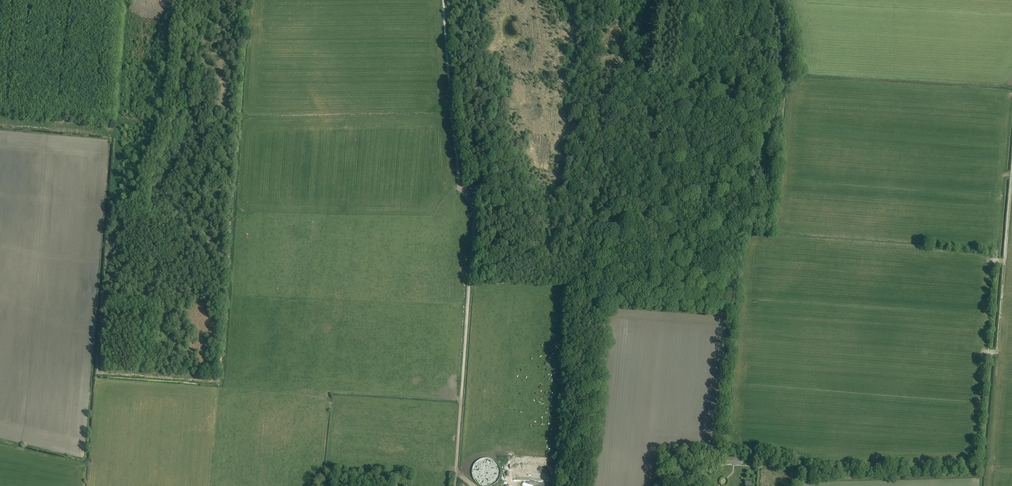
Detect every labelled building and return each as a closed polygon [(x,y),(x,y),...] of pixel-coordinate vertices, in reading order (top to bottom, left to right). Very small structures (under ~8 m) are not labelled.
[(725,465),(743,466),(743,457),(725,456),(725,465)]
